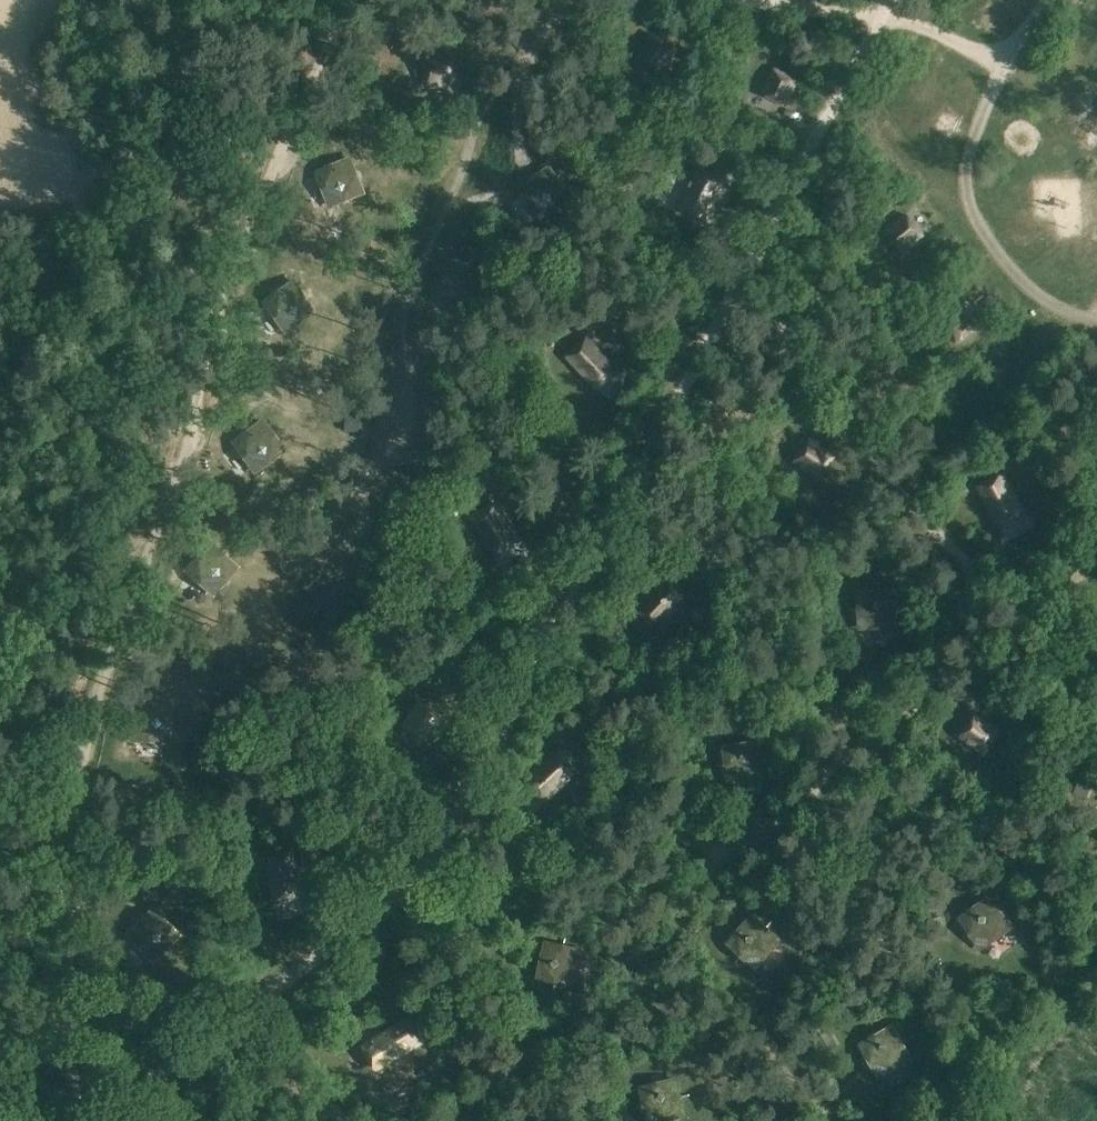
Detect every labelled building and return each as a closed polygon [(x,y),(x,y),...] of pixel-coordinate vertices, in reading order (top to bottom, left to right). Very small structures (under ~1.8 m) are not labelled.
[(677,49),(651,34),(635,61),(662,76),(677,49)] [(458,83),(453,53),(420,58),(425,89),(458,83)] [(800,78),(772,67),(761,95),(789,107),(800,78)] [(350,159),(317,172),(330,206),(364,192),(350,159)] [(547,168),(519,190),(542,218),(570,196),(547,168)] [(720,194),(692,180),(678,208),(706,222),(720,194)] [(925,236),(906,213),(882,233),(901,256),(925,236)] [(292,281),(263,303),(285,332),(314,311),(292,281)] [(981,326),(963,303),(937,322),(955,346),(981,326)] [(552,342),(563,332),(554,322),(544,332),(552,342)] [(619,370),(586,334),(563,356),(596,392),(619,370)] [(234,441),(232,442),(233,444),(253,471),(253,472),(283,450),(261,421),(234,441)] [(835,455),(810,438),(793,463),(818,480),(835,455)] [(1025,512),(1002,470),(974,486),(997,528),(1025,512)] [(522,542),(496,501),(470,518),(496,558),(522,542)] [(209,543),(185,572),(213,595),(237,567),(209,543)] [(690,595),(667,574),(635,611),(658,631),(690,595)] [(898,630),(897,589),(857,590),(858,631),(898,630)] [(444,715),(418,698),(400,726),(427,742),(444,715)] [(134,703),(131,740),(168,743),(170,705),(134,703)] [(1001,729),(975,712),(958,738),(984,755),(1001,729)] [(769,779),(762,738),(721,745),(728,786),(769,779)] [(579,771),(559,749),(523,781),(544,804),(579,771)] [(1081,777),(1073,794),(1086,799),(1093,782),(1081,777)] [(304,897),(293,850),(262,857),(273,904),(304,897)] [(1013,927),(989,893),(956,917),(980,951),(1013,927)] [(177,935),(152,909),(125,934),(151,961),(177,935)] [(782,941),(751,912),(723,943),(754,971),(782,941)] [(584,949),(543,940),(535,980),(575,989),(584,949)] [(612,942),(603,953),(616,964),(625,954),(612,942)] [(425,1042),(410,1016),(383,1032),(398,1058),(425,1042)] [(913,1060),(893,1024),(858,1043),(878,1080),(913,1060)] [(828,1030),(811,1040),(819,1052),(835,1042),(828,1030)] [(678,1077),(637,1086),(645,1120),(667,1120),(686,1117),(678,1077)] [(763,1120),(778,1120),(781,1106),(767,1103),(763,1120)]
